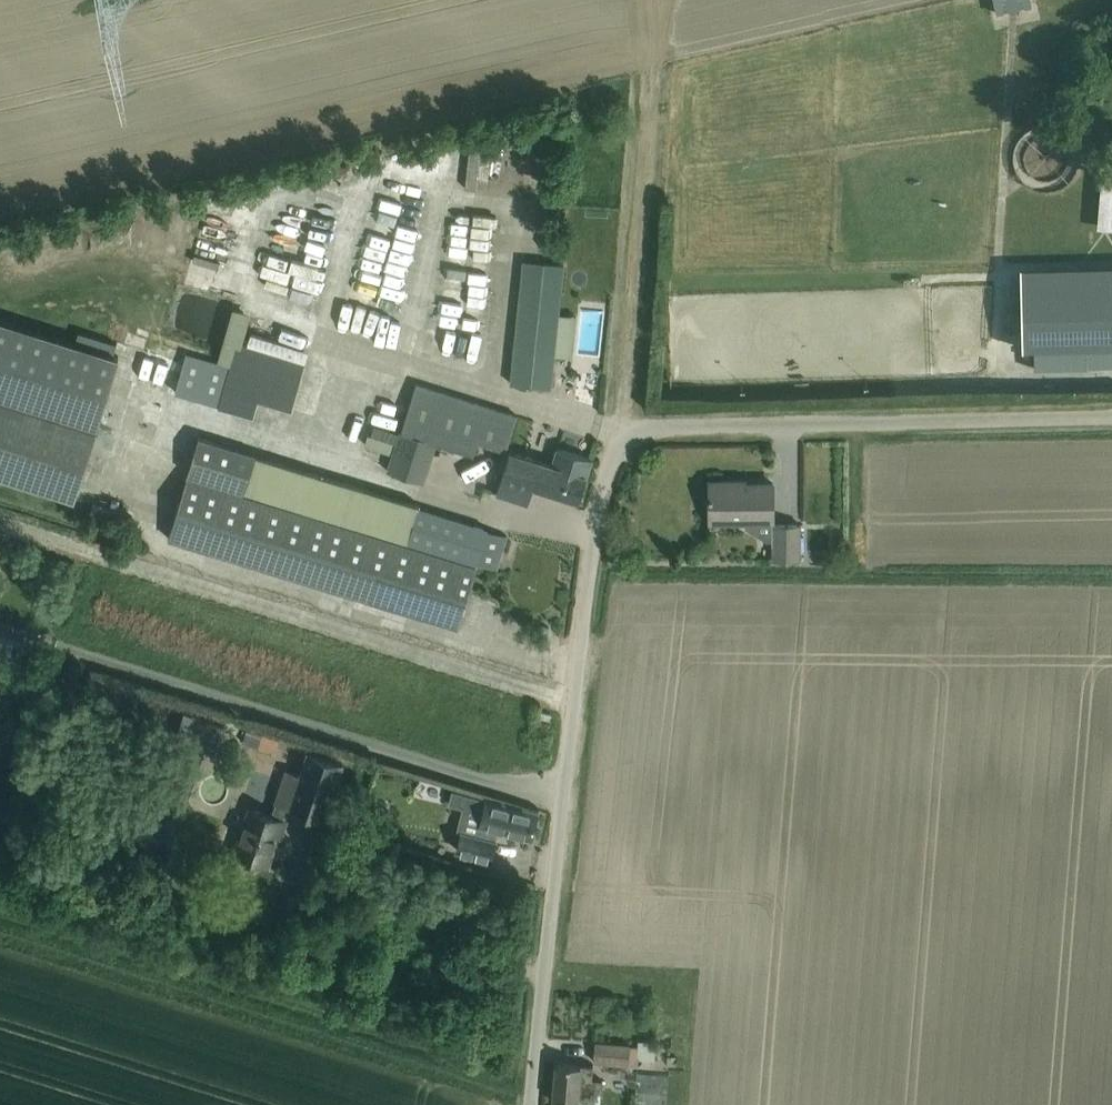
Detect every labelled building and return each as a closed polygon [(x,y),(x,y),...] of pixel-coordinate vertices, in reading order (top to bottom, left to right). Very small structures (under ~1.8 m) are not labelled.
[(1033,5),(1032,0),(997,0),(1000,12),(1033,5)] [(499,143),(498,169),(519,170),(520,144),(499,143)] [(531,179),(535,144),(525,143),(521,178),(531,179)] [(465,146),(462,182),(483,183),(486,147),(465,146)] [(412,158),(411,192),(446,194),(447,159),(412,158)] [(1100,228),(1111,229),(1111,174),(1104,173),(1100,228)] [(378,225),(369,258),(384,261),(393,229),(378,225)] [(319,258),(325,233),(291,226),(288,237),(304,241),(301,254),(319,258)] [(467,254),(469,228),(450,227),(448,252),(467,254)] [(398,229),(395,239),(417,245),(420,235),(398,229)] [(562,264),(561,264),(562,251),(543,249),(542,262),(522,260),(510,383),(550,387),(562,264)] [(392,252),(390,262),(409,267),(412,257),(392,252)] [(463,308),(462,319),(480,321),(481,299),(463,298),(465,263),(447,262),(444,307),(463,308)] [(236,301),(239,274),(213,271),(210,298),(236,301)] [(1024,326),(1024,348),(1111,346),(1111,278),(1023,281),(1024,326)] [(386,280),(374,324),(361,320),(354,347),(366,350),(369,339),(381,342),(389,314),(390,314),(398,283),(386,280)] [(239,293),(218,361),(230,365),(218,405),(252,416),(257,400),(291,410),(305,364),(233,342),(248,296),(239,293)] [(399,294),(393,319),(404,321),(410,296),(399,294)] [(97,427),(119,355),(0,318),(0,475),(74,498),(97,427)] [(434,337),(455,342),(459,325),(438,320),(434,337)] [(1002,326),(1001,349),(1015,350),(1016,327),(1002,326)] [(459,341),(457,351),(437,347),(431,372),(467,379),(472,359),(471,359),(474,344),(459,341)] [(167,380),(172,360),(145,352),(139,372),(167,380)] [(181,392),(208,401),(216,375),(189,366),(181,392)] [(516,415),(415,383),(388,469),(423,480),(436,441),(472,452),(476,440),(505,450),(516,415)] [(487,529),(465,522),(417,508),(418,505),(199,438),(167,538),(457,626),(476,563),(497,569),(508,535),(487,529)] [(552,464),(511,451),(495,494),(527,504),(532,485),(579,499),(591,458),(557,447),(552,464)] [(709,517),(731,517),(773,516),(772,482),(711,483),(710,479),(708,479),(709,517)] [(772,523),(772,558),(799,558),(799,523),(772,523)] [(802,564),(825,565),(826,541),(803,540),(802,564)] [(178,712),(174,724),(215,738),(219,726),(178,712)] [(210,765),(217,739),(178,730),(172,755),(210,765)] [(275,751),(279,739),(251,731),(247,743),(275,751)] [(233,855),(241,858),(244,865),(253,868),(260,864),(268,866),(278,838),(281,839),(287,819),(283,818),(287,804),(323,815),(333,784),(340,763),(308,752),(298,781),(283,776),(271,813),(249,806),(233,855)] [(451,790),(449,798),(447,803),(462,807),(456,829),(460,830),(455,849),(490,858),(494,840),(491,839),(494,828),(530,837),(536,811),(451,790)] [(671,1041),(674,1017),(665,1016),(662,1040),(671,1041)] [(592,1060),(637,1064),(637,1059),(653,1060),(655,1041),(638,1040),(638,1044),(594,1041),(592,1060)] [(592,1065),(577,1064),(555,1062),(552,1100),(599,1104),(602,1079),(591,1078),(592,1065)] [(637,1079),(634,1104),(664,1104),(667,1082),(637,1079)]
